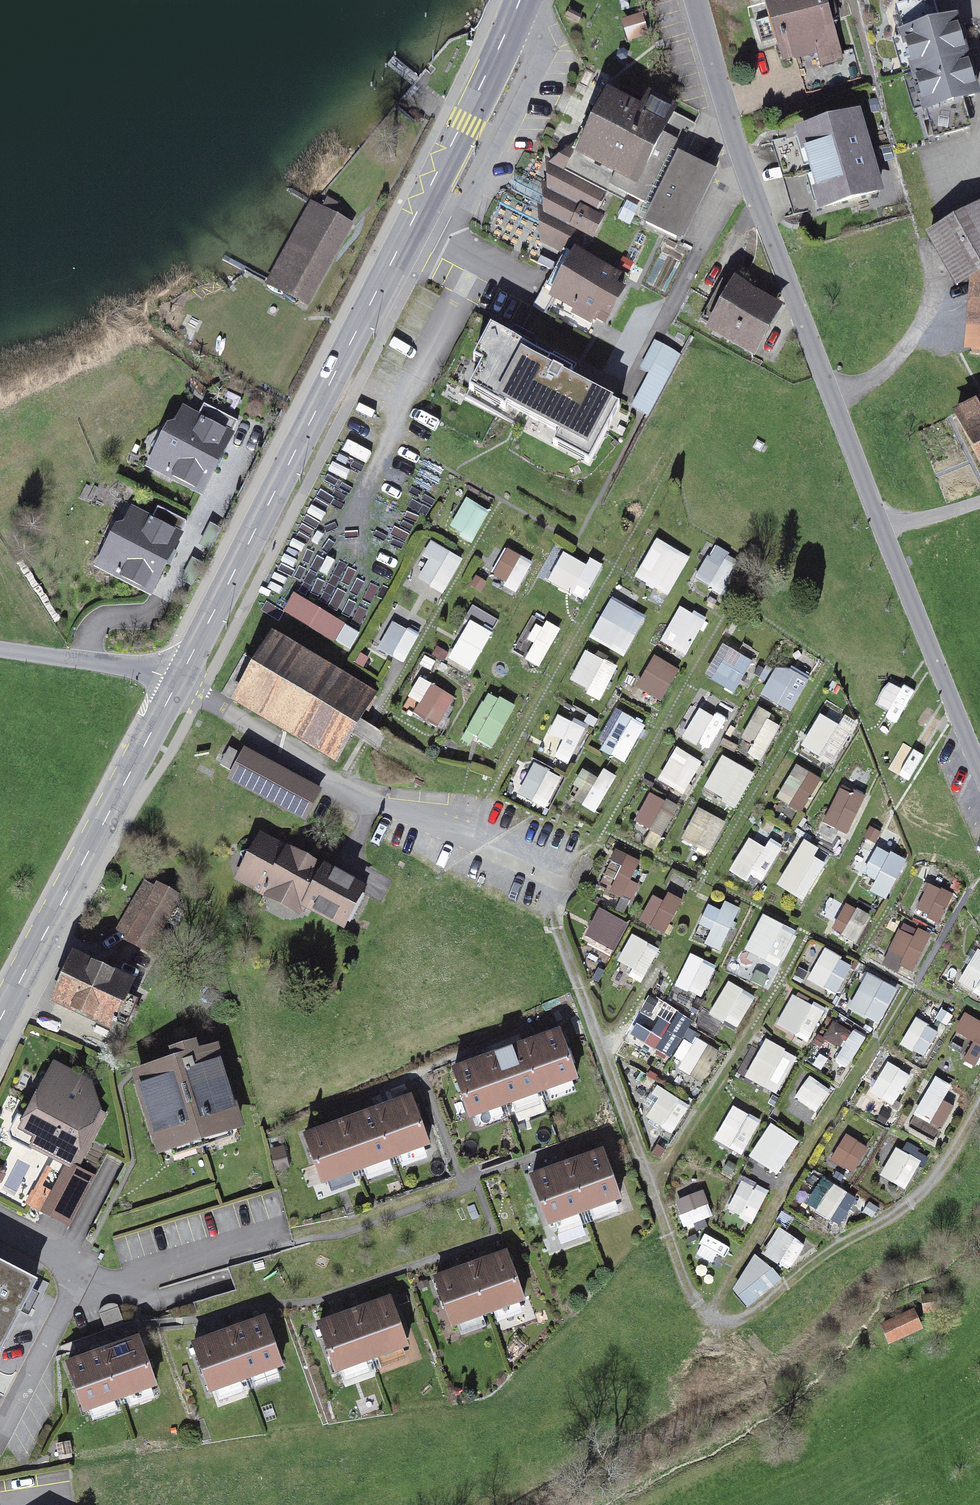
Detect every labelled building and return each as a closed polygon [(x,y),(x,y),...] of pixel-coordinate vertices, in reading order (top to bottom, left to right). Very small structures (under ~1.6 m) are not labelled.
[(784,66),(836,52),(822,0),(766,0),(784,66)] [(930,1),(897,11),(936,137),(968,127),(959,98),(974,93),(953,24),(939,28),(930,1)] [(685,136),(619,104),(585,174),(650,206),(685,136)] [(855,116),(803,130),(825,207),(876,192),(855,116)] [(677,160),(644,223),(686,246),(719,183),(677,160)] [(599,194),(552,168),(539,236),(568,250),(599,194)] [(367,214),(326,194),(283,279),(324,300),(367,214)] [(978,209),(932,236),(959,283),(973,274),(967,349),(979,350),(979,212),(978,209)] [(630,286),(575,258),(550,305),(606,334),(630,286)] [(773,313),(723,285),(702,322),(752,350),(773,313)] [(572,374),(498,335),(465,397),(503,417),(508,407),(593,451),(618,405),(569,379),(572,374)] [(458,376),(476,375),(475,358),(457,359),(458,376)] [(964,421),(979,451),(979,413),(964,421)] [(174,416),(149,475),(206,499),(231,440),(174,416)] [(463,491),(444,528),(473,542),(492,506),(463,491)] [(158,521),(132,509),(103,570),(153,593),(175,546),(152,535),(158,521)] [(658,540),(640,577),(669,591),(687,554),(658,540)] [(507,543),(488,580),(517,594),(536,557),(507,543)] [(714,544),(695,581),(724,595),(742,558),(714,544)] [(429,546),(410,583),(439,597),(457,560),(429,546)] [(571,551),(552,587),(581,602),(599,565),(571,551)] [(612,601),(594,638),(622,652),(641,615),(612,601)] [(349,634),(295,604),(286,620),(340,650),(349,634)] [(469,617),(495,628),(500,616),(474,605),(469,617)] [(676,605),(658,642),(686,656),(705,620),(676,605)] [(531,612),(513,649),(541,663),(560,627),(531,612)] [(391,613),(373,650),(402,664),(420,628),(391,613)] [(464,617),(446,654),(475,668),(493,632),(464,617)] [(369,691),(272,635),(236,696),(333,753),(369,691)] [(754,665),(718,645),(702,673),(738,693),(754,665)] [(587,650),(569,687),(598,701),(616,664),(587,650)] [(651,652),(632,689),(661,703),(679,666),(651,652)] [(780,661),(761,697),(790,712),(808,675),(780,661)] [(425,678),(406,715),(435,730),(454,693),(425,678)] [(887,679),(871,707),(899,722),(915,694),(887,679)] [(484,694),(465,730),(494,745),(513,708),(484,694)] [(699,697),(681,734),(709,748),(728,711),(699,697)] [(616,710),(595,746),(623,762),(644,726),(616,710)] [(822,711),(804,748),(832,762),(851,725),(822,711)] [(753,712),(735,749),(763,763),(782,726),(753,712)] [(558,713),(539,750),(568,764),(586,728),(558,713)] [(898,739),(883,767),(910,782),(926,754),(898,739)] [(301,771),(253,742),(238,768),(286,796),(301,771)] [(674,745),(655,781),(684,796),(703,759),(674,745)] [(722,757),(703,794),(732,808),(750,771),(722,757)] [(533,760),(514,797),(543,811),(562,774),(533,760)] [(588,761),(567,796),(594,812),(615,777),(588,761)] [(795,762),(773,797),(800,814),(822,779),(795,762)] [(839,787),(820,823),(849,838),(868,801),(839,787)] [(649,790),(631,827),(660,841),(678,804),(649,790)] [(697,807),(678,843),(707,858),(726,821),(697,807)] [(750,833),(732,870),(760,884),(779,847),(750,833)] [(362,887),(264,835),(244,871),(342,924),(362,887)] [(878,845),(862,873),(890,889),(906,861),(878,845)] [(799,847),(775,880),(801,899),(825,866),(799,847)] [(617,851),(599,888),(627,902),(646,866),(617,851)] [(927,877),(909,914),(938,928),(956,892),(927,877)] [(187,894),(153,878),(126,934),(161,950),(187,894)] [(653,880),(635,916),(664,931),(682,894),(653,880)] [(709,897),(691,933),(720,948),(738,911),(709,897)] [(844,902),(828,930),(856,946),(871,918),(844,902)] [(597,904),(579,940),(608,955),(626,918),(597,904)] [(760,919),(742,955),(771,970),(789,933),(760,919)] [(901,922),(883,959),(912,973),(930,936),(901,922)] [(630,935),(612,971),(641,986),(659,949),(630,935)] [(820,943),(802,980),(831,994),(849,957),(820,943)] [(957,983),(979,995),(979,949),(975,946),(957,983)] [(687,954),(668,990),(697,1005),(715,968),(687,954)] [(139,983),(78,957),(59,1002),(119,1028),(139,983)] [(866,971),(847,1008),(876,1023),(894,986),(866,971)] [(725,983),(706,1019),(735,1034),(754,997),(725,983)] [(792,992),(774,1029),(802,1043),(821,1007),(792,992)] [(913,1013),(897,1041),(925,1057),(941,1029),(913,1013)] [(662,1015),(644,1042),(666,1057),(684,1030),(662,1015)] [(830,1023),(811,1060),(840,1074),(858,1037),(830,1023)] [(552,1031),(457,1066),(477,1120),(572,1085),(552,1031)] [(763,1042),(745,1078),(773,1093),(792,1056),(763,1042)] [(692,1078),(704,1084),(721,1051),(709,1044),(692,1078)] [(220,1053),(138,1076),(158,1146),(240,1123),(220,1053)] [(883,1057),(864,1094),(893,1108),(912,1071),(883,1057)] [(102,1099),(53,1072),(19,1134),(68,1161),(102,1099)] [(803,1074),(785,1110),(814,1125),(832,1088),(803,1074)] [(932,1077),(914,1114),(943,1128),(961,1092),(932,1077)] [(676,1132),(691,1106),(658,1086),(642,1112),(676,1132)] [(403,1099),(307,1134),(327,1188),(423,1153),(403,1099)] [(729,1103),(710,1140),(739,1154),(757,1117),(729,1103)] [(772,1127),(754,1163),(783,1178),(801,1141),(772,1127)] [(843,1130),(827,1158),(855,1174),(871,1146),(843,1130)] [(894,1146),(879,1174),(906,1190),(922,1162),(894,1146)] [(600,1153),(533,1181),(554,1233),(622,1205),(600,1153)] [(854,1197),(819,1176),(803,1203),(838,1224),(854,1197)] [(742,1178),(723,1215),(752,1229),(770,1193),(742,1178)] [(706,1191),(677,1198),(684,1224),(712,1217),(706,1191)] [(783,1219),(765,1255),(794,1270),(812,1233),(783,1219)] [(504,1250),(437,1277),(458,1329),(526,1302),(504,1250)] [(760,1253),(731,1282),(754,1305),(783,1276),(760,1253)] [(0,1263),(0,1341),(32,1280),(0,1263)] [(389,1297),(322,1325),(343,1377),(410,1349),(389,1297)] [(262,1318),(195,1346),(217,1398),(284,1370),(262,1318)] [(918,1321),(883,1337),(892,1358),(927,1343),(918,1321)] [(134,1334),(67,1362),(88,1414),(156,1386),(134,1334)]
